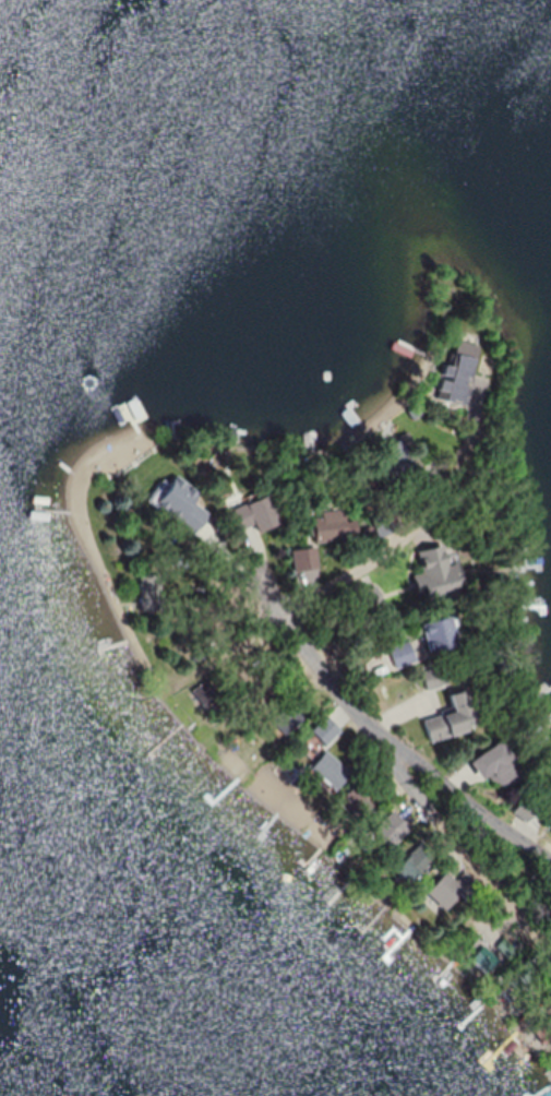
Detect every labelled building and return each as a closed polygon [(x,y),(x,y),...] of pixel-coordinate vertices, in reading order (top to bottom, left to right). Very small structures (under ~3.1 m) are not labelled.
[(452,359),(480,356),(477,336),(449,340),(452,359)] [(380,453),(376,479),(411,484),(415,458),(380,453)] [(152,497),(169,516),(187,499),(170,480),(152,497)] [(258,533),(280,524),(269,495),(247,504),(258,533)] [(316,543),(348,537),(343,509),(311,515),(316,543)] [(429,599),(461,595),(453,545),(422,549),(429,599)] [(319,564),(317,548),(298,550),(300,566),(319,564)] [(160,575),(141,575),(141,610),(160,610),(160,575)] [(425,623),(432,653),(460,646),(453,617),(425,623)] [(418,660),(411,641),(391,649),(399,668),(418,660)] [(451,684),(446,664),(425,669),(430,690),(451,684)] [(193,691),(203,707),(219,697),(209,681),(193,691)] [(470,690),(453,695),(457,711),(425,720),(431,741),(481,728),(470,690)] [(285,735),(306,716),(291,700),(270,720),(285,735)] [(341,729),(326,715),(312,730),(327,744),(341,729)] [(485,780),(497,773),(507,790),(522,782),(511,763),(516,760),(505,741),(473,760),(485,780)] [(336,790),(352,773),(327,750),(311,767),(336,790)] [(378,807),(358,788),(342,805),(362,824),(378,807)] [(520,812),(532,817),(535,809),(524,804),(520,812)] [(410,828),(392,810),(372,830),(390,848),(410,828)] [(395,870),(410,884),(437,855),(422,841),(395,870)] [(484,888),(467,871),(457,881),(448,872),(427,893),(445,911),(462,894),(470,902),(484,888)] [(472,960),(488,974),(501,960),(485,946),(472,960)] [(540,1024),(534,1031),(547,1043),(550,1039),(550,1034),(540,1024)]
